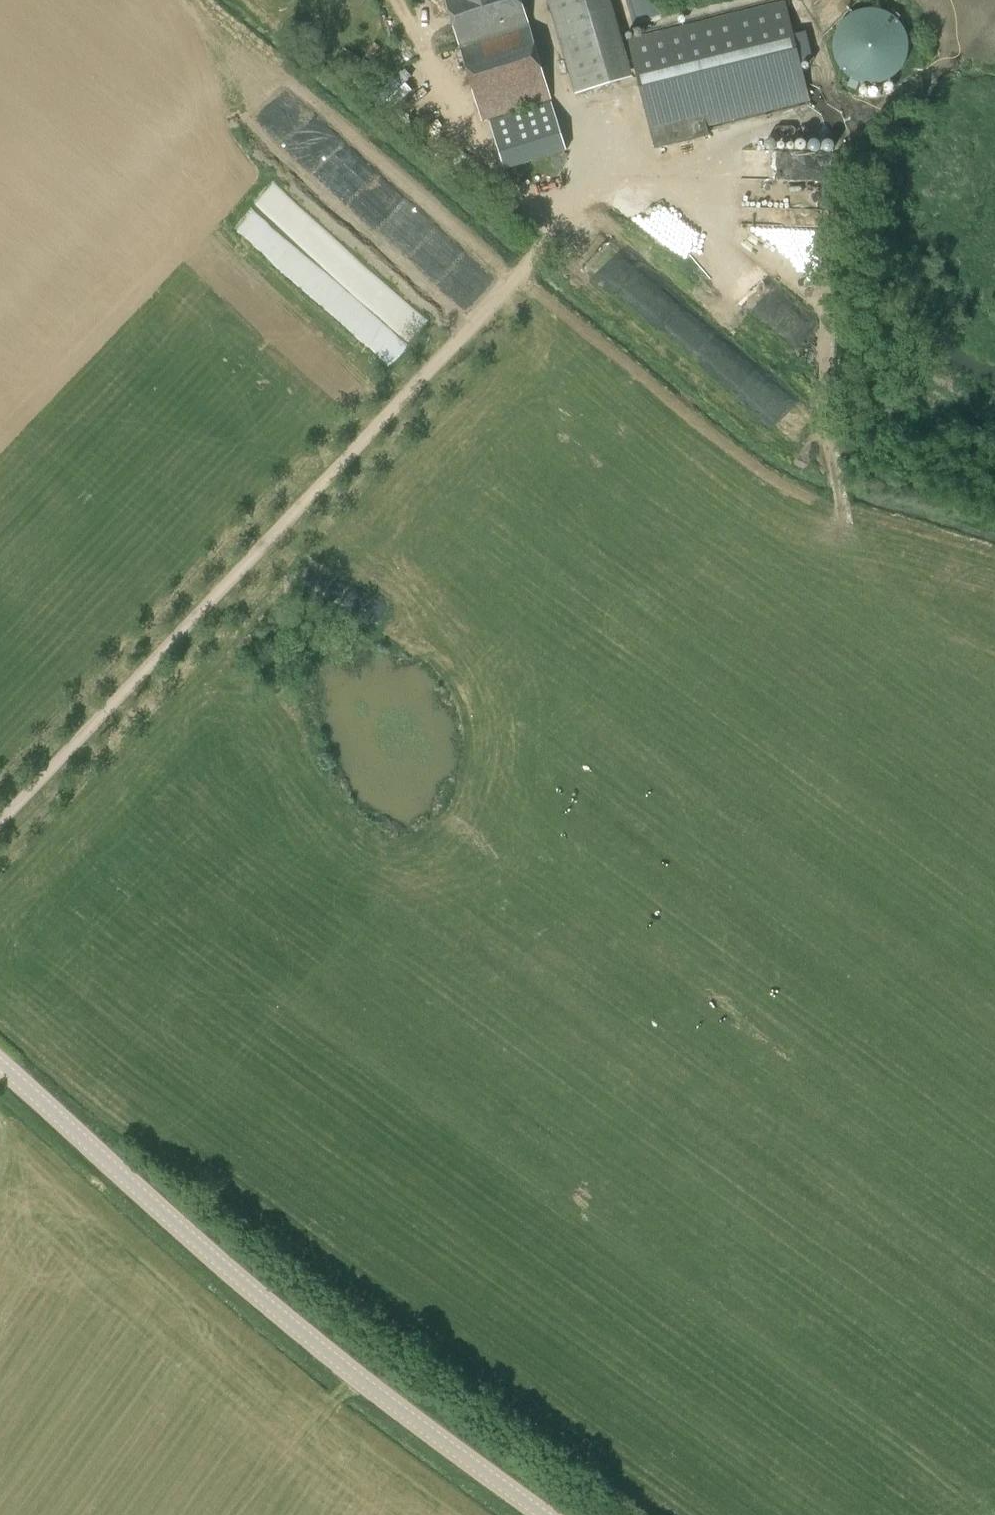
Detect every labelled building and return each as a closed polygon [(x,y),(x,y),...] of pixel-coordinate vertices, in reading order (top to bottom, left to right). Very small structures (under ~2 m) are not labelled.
[(551,100),(520,0),(445,0),(482,122),(551,100)] [(576,95),(632,78),(608,0),(547,0),(576,95)] [(637,23),(661,16),(656,0),(630,0),(637,23)] [(628,40),(652,141),(810,102),(785,1),(628,40)] [(844,22),(838,32),(836,42),(836,53),(839,63),(845,72),(854,78),(863,82),(874,84),(885,82),(894,77),(902,70),(908,61),(910,50),(910,40),(907,29),(901,21),(892,14),(882,10),(872,9),(861,10),(852,15),(844,22)] [(488,122),(504,171),(566,151),(551,102),(488,122)] [(303,112),(286,130),(401,237),(418,219),(303,112)] [(836,177),(837,153),(762,151),(761,177),(754,177),(753,202),(786,202),(787,176),(836,177)] [(772,253),(777,236),(748,228),(743,245),(772,253)] [(792,319),(795,326),(791,328),(797,343),(815,336),(807,313),(792,319)]
